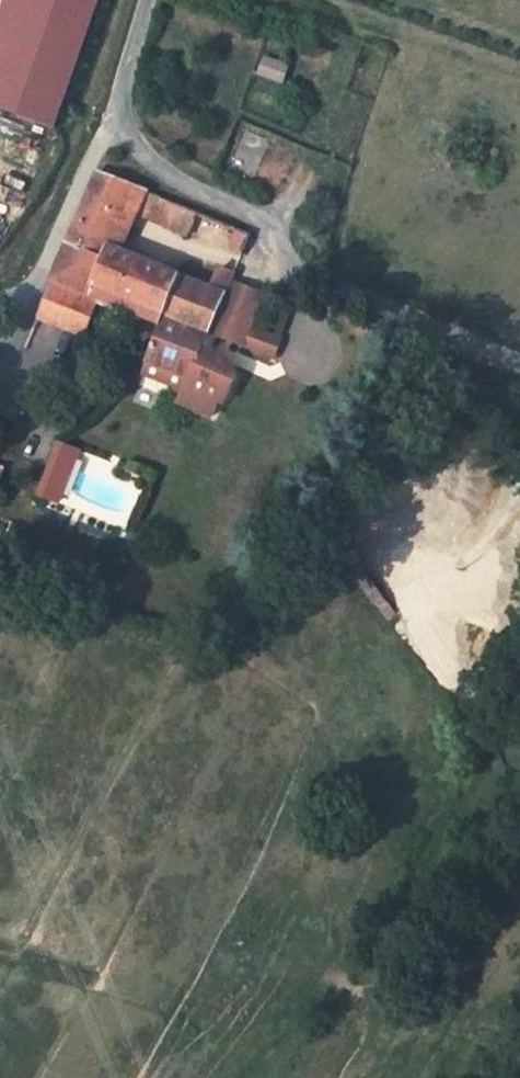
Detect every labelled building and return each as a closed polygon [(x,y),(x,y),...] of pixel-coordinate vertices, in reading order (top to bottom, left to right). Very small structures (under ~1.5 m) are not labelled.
[(94,0),(4,0),(0,11),(0,106),(51,124),(94,0)] [(213,211),(96,163),(32,318),(91,343),(105,310),(156,331),(132,391),(222,428),(243,379),(235,362),(208,351),(214,335),(278,361),(287,339),(258,327),(271,296),(237,282),(241,272),(219,263),(211,282),(137,251),(147,226),(198,247),(213,211)] [(203,256),(238,266),(246,235),(211,226),(203,256)] [(103,405),(93,402),(85,421),(96,425),(103,405)] [(51,442),(39,499),(65,504),(77,447),(51,442)]
